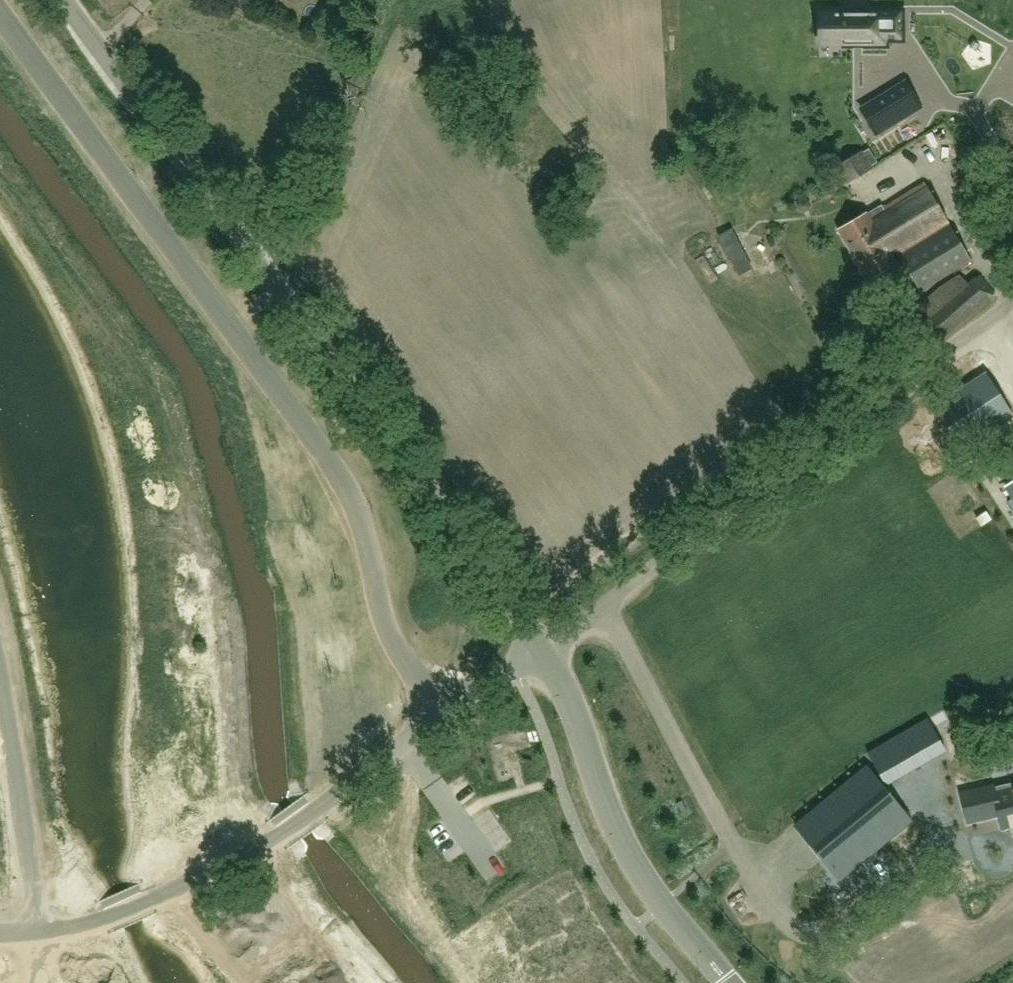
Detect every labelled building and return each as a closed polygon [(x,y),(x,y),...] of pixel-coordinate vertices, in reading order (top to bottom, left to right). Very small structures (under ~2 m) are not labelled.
[(821,42),(842,42),(842,46),(853,46),(853,42),(863,43),(863,46),(887,46),(887,41),(903,41),(903,10),(866,10),(866,14),(845,14),(845,10),(821,10),(821,35),(821,42)] [(885,94),(861,109),(876,134),(900,120),(921,107),(905,82),(885,94)] [(847,183),(872,168),(863,151),(837,167),(847,183)] [(918,287),(969,256),(925,183),(884,208),(883,205),(868,214),(868,213),(839,230),(868,280),(897,263),(893,258),(899,254),(918,287)] [(930,346),(995,292),(980,275),(968,285),(958,273),(905,316),(930,346)] [(1011,414),(985,374),(934,406),(960,446),(1011,414)] [(887,784),(946,751),(928,718),(869,752),(887,784)] [(841,879),(912,820),(866,765),(795,824),(841,879)] [(1012,825),(1012,783),(994,787),(993,785),(962,792),(969,821),(1000,814),(1003,827),(1012,825)]
